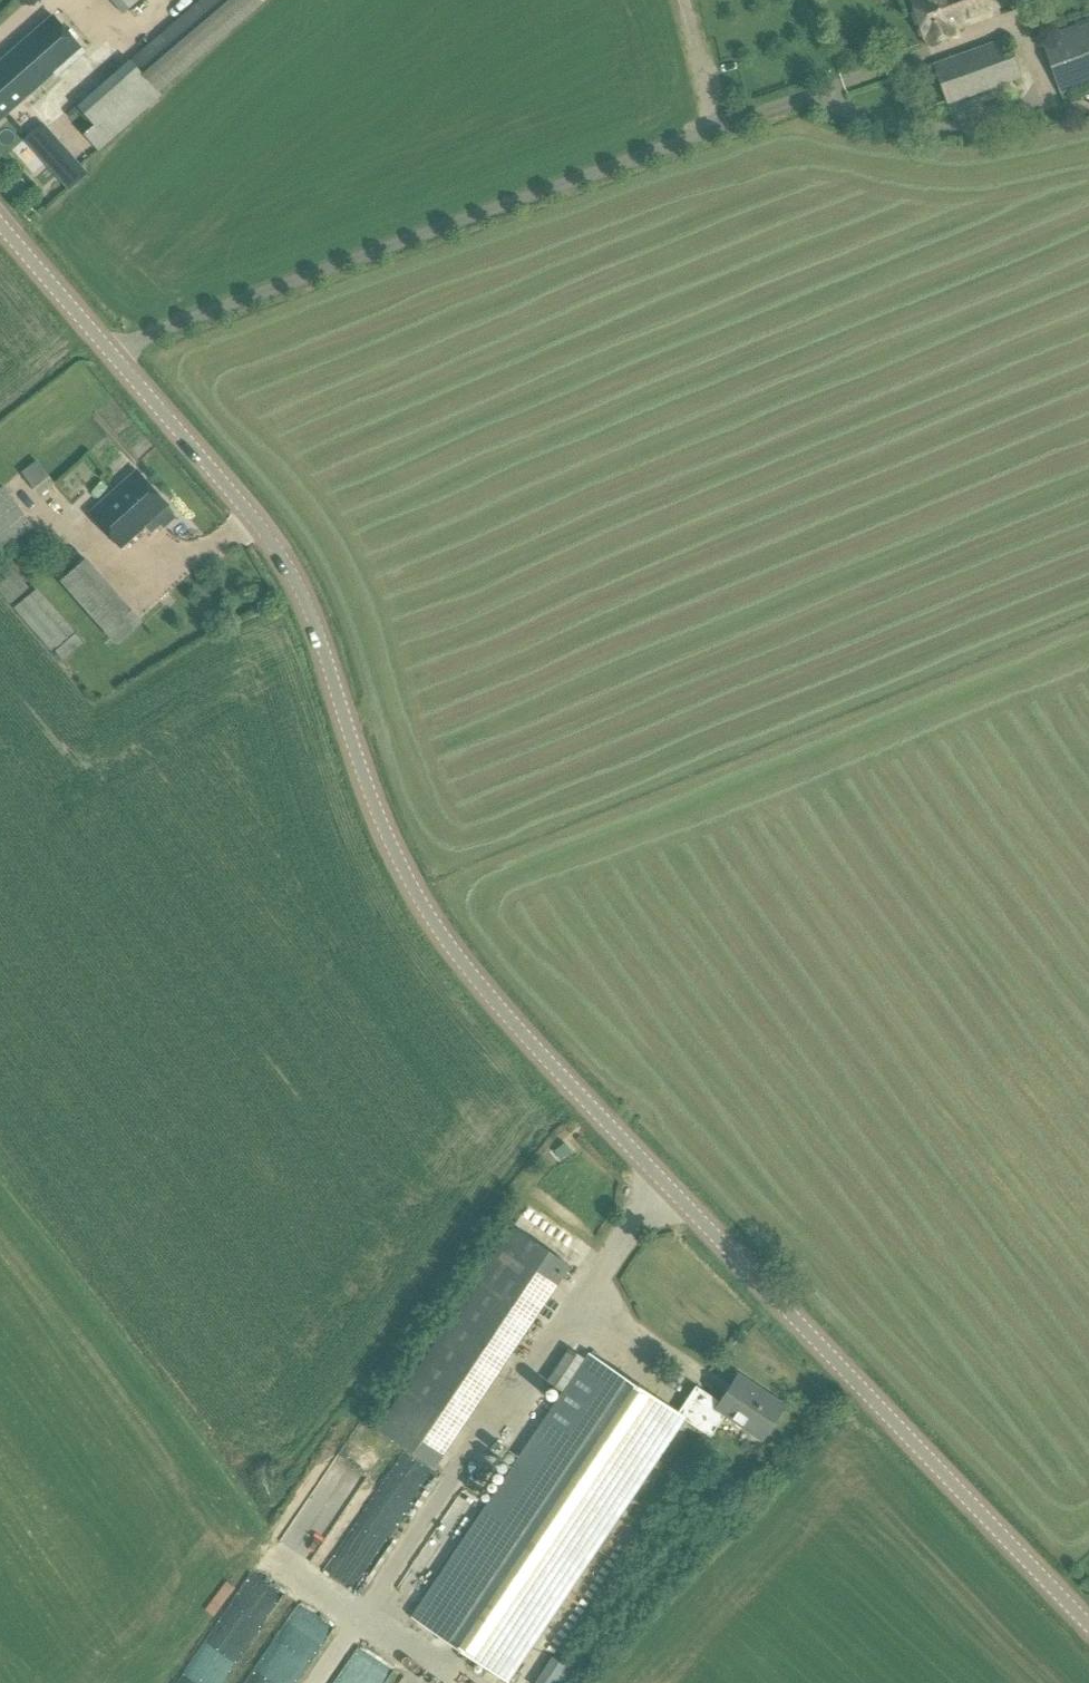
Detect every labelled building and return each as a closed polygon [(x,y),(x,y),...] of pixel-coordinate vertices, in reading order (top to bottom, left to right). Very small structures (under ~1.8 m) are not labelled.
[(78,106),(95,126),(85,134),(99,152),(163,94),(160,91),(263,3),(261,0),(202,0),(147,47),(78,106)] [(142,0),(111,0),(124,16),(142,0)] [(927,44),(958,33),(957,29),(999,14),(994,0),(911,0),(927,44)] [(0,63),(0,121),(56,71),(60,76),(87,52),(54,15),(0,63)] [(1042,38),(1062,92),(1088,83),(1088,21),(1042,38)] [(1007,38),(934,64),(948,104),(1022,77),(1007,38)] [(842,82),(882,69),(877,55),(837,68),(842,82)] [(44,121),(26,139),(71,190),(90,173),(44,121)] [(39,460),(23,473),(40,496),(56,483),(39,460)] [(155,519),(170,505),(140,470),(91,513),(121,548),(145,527),(150,533),(160,525),(155,519)] [(0,490),(0,553),(35,527),(4,487),(0,490)] [(88,557),(61,581),(118,646),(145,622),(88,557)] [(0,579),(0,591),(12,604),(31,588),(13,568),(0,579)] [(38,588),(14,609),(53,652),(76,632),(38,588)] [(514,1231),(481,1281),(495,1290),(502,1279),(545,1308),(570,1270),(514,1231)] [(537,1319),(495,1290),(482,1308),(525,1337),(537,1319)] [(567,1393),(423,1607),(416,1618),(511,1682),(687,1421),(713,1439),(728,1417),(765,1441),(788,1407),(741,1376),(723,1403),(699,1387),(680,1415),(592,1356),(588,1361),(572,1351),(551,1382),(567,1393)] [(271,1587),(238,1569),(175,1682),(218,1682),(271,1587)] [(326,1613),(295,1593),(237,1682),(281,1682),(326,1613)] [(358,1682),(328,1666),(319,1682),(357,1682),(358,1682)] [(392,1682),(425,1682),(401,1669),(392,1682)]
